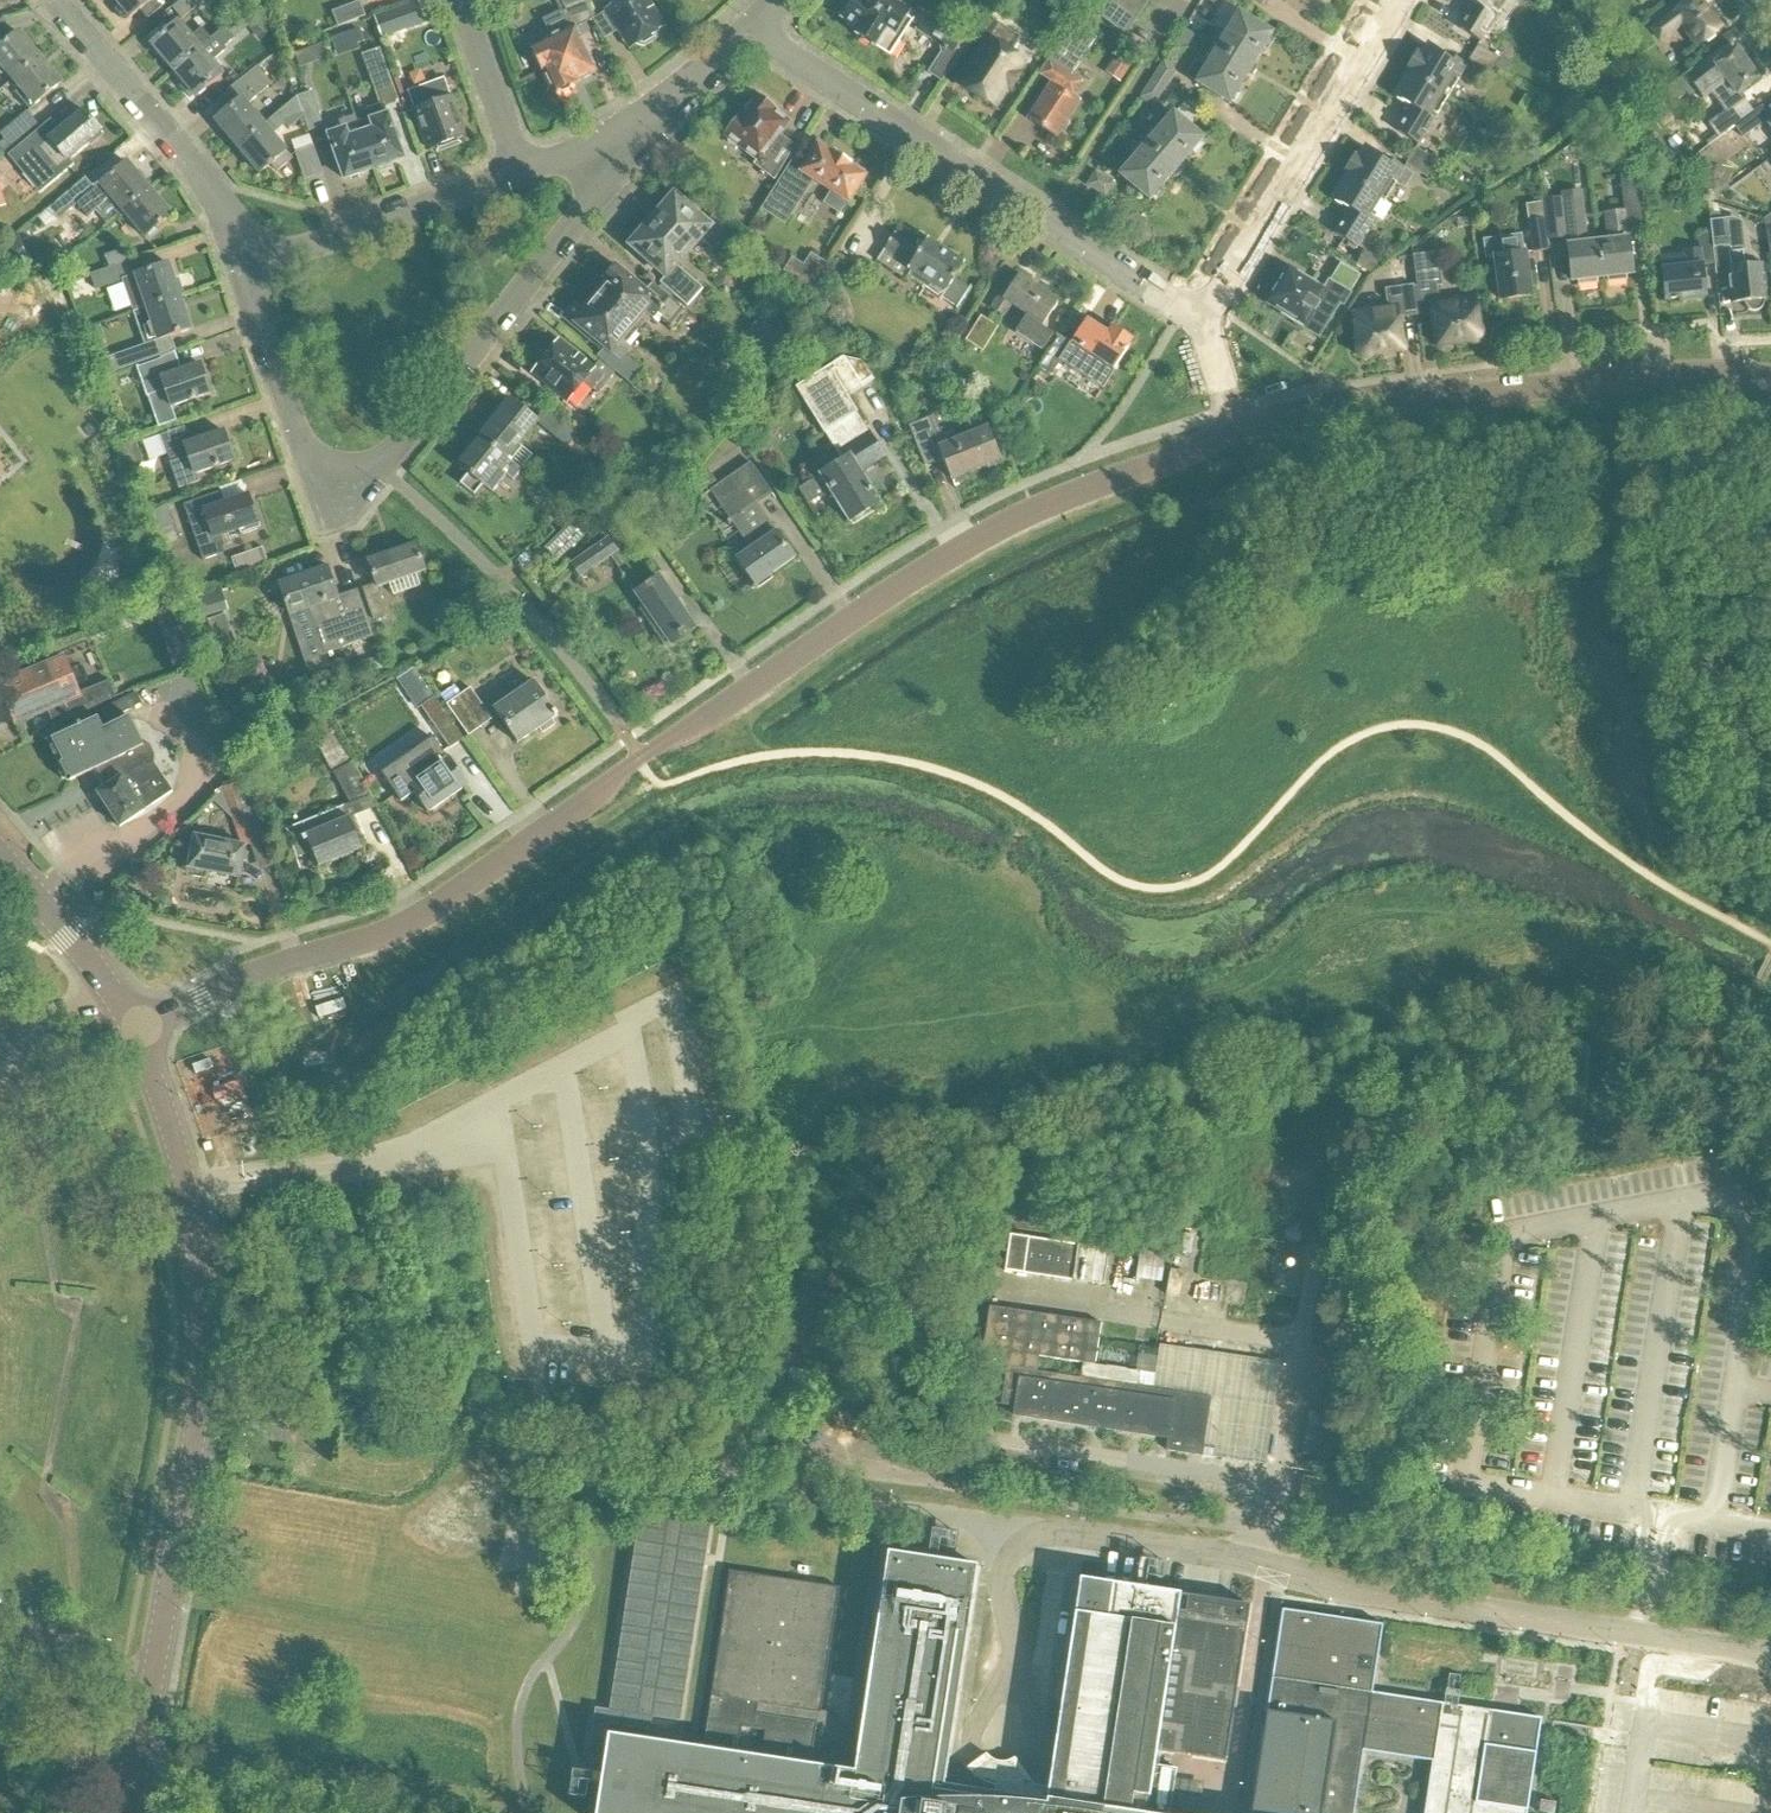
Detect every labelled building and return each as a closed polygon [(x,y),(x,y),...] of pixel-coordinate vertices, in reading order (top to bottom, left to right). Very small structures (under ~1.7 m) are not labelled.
[(119,7),(116,9),(116,13),(123,21),(126,21),(129,19),(130,19),(139,11),(148,21),(162,9),(154,0),(113,0),(119,7)] [(172,9),(182,21),(207,0),(183,0),(172,9)] [(585,0),(560,0),(566,12),(545,22),(553,39),(532,49),(543,72),(544,72),(554,93),(558,91),(562,93),(568,90),(570,85),(574,84),(573,83),(595,72),(588,58),(589,58),(582,43),(581,43),(575,30),(592,21),(586,2),(585,0)] [(605,12),(629,50),(636,46),(644,48),(656,40),(658,32),(665,27),(647,0),(623,0),(605,12)] [(942,82),(969,41),(927,13),(926,15),(903,0),(899,6),(889,0),(868,0),(867,1),(865,0),(848,0),(840,12),(844,14),(841,19),(860,31),(856,37),(890,58),(912,23),(919,27),(916,31),(940,46),(941,55),(929,74),(942,82)] [(1108,5),(1133,22),(1142,10),(1127,0),(1111,0),(1108,5)] [(1142,10),(1149,0),(1127,0),(1142,10)] [(1470,4),(1466,9),(1470,12),(1459,30),(1481,43),(1489,29),(1497,34),(1516,2),(1514,0),(1464,0),(1470,4)] [(1658,41),(1679,25),(1696,48),(1720,30),(1698,0),(1692,0),(1672,15),(1651,31),(1658,41)] [(1195,63),(1185,78),(1196,84),(1195,86),(1229,106),(1247,75),(1251,76),(1255,69),(1253,66),(1272,35),(1239,15),(1241,12),(1224,1),(1211,22),(1227,32),(1205,69),(1195,63)] [(332,13),(337,27),(365,17),(359,2),(332,13)] [(426,23),(418,2),(375,18),(382,39),(426,23)] [(1133,22),(1108,5),(1100,17),(1125,34),(1133,22)] [(250,9),(235,21),(243,30),(258,18),(250,9)] [(1019,80),(1014,76),(1022,65),(1010,57),(1021,41),(987,18),(972,41),(984,48),(972,66),(975,68),(961,88),(993,109),(1006,88),(1011,92),(1019,80)] [(177,23),(151,45),(173,72),(199,50),(210,40),(201,29),(190,38),(177,23)] [(1053,84),(1029,120),(1055,138),(1077,105),(1069,100),(1080,83),(1071,77),(1096,39),(1073,24),(1040,75),(1053,84)] [(359,27),(334,33),(337,49),(362,42),(359,27)] [(199,50),(173,72),(196,98),(222,76),(208,60),(220,51),(217,48),(232,36),(225,28),(210,40),(199,50)] [(14,80),(39,59),(18,33),(0,48),(0,74),(1,76),(6,71),(14,80)] [(1477,47),(1473,55),(1493,67),(1498,59),(1477,47)] [(1410,73),(1407,76),(1444,98),(1454,81),(1457,82),(1466,67),(1445,55),(1443,59),(1425,48),(1420,56),(1416,54),(1406,70),(1410,73)] [(1698,78),(1690,84),(1702,101),(1710,95),(1724,113),(1741,100),(1738,95),(1758,80),(1735,50),(1713,67),(1698,78)] [(1105,74),(1119,83),(1134,62),(1120,52),(1105,74)] [(1493,67),(1473,55),(1468,63),(1488,75),(1493,67)] [(39,59),(14,80),(21,89),(16,93),(30,110),(61,84),(39,59)] [(1163,64),(1158,72),(1170,80),(1175,71),(1163,64)] [(215,121),(237,148),(263,126),(247,106),(272,85),(257,67),(235,85),(244,96),(215,121)] [(1158,72),(1152,80),(1164,88),(1170,80),(1158,72)] [(357,124),(361,135),(373,170),(377,169),(380,172),(389,169),(390,164),(403,160),(385,109),(399,104),(388,73),(375,77),(384,104),(366,110),(369,120),(357,124)] [(1444,98),(1407,76),(1394,98),(1408,106),(1404,112),(1408,114),(1397,133),(1418,146),(1436,116),(1434,114),(1444,98)] [(429,150),(434,148),(436,154),(461,145),(459,139),(464,138),(456,114),(458,113),(452,98),(450,98),(443,80),(428,85),(430,91),(410,98),(429,150)] [(1152,80),(1147,89),(1159,97),(1164,88),(1152,80)] [(1669,107),(1687,93),(1677,80),(1659,94),(1669,107)] [(1159,97),(1147,89),(1141,98),(1153,105),(1159,97)] [(298,98),(309,132),(324,127),(312,93),(298,98)] [(297,98),(263,126),(237,148),(260,175),(271,165),(277,172),(287,164),(292,160),(272,136),(286,123),(302,119),(297,98)] [(775,140),(788,124),(774,113),(774,112),(771,109),(771,105),(766,101),(761,102),(756,98),(740,118),(739,118),(725,136),(728,139),(729,143),(735,148),(739,147),(758,162),(754,166),(773,181),(788,156),(778,150),(781,145),(775,140)] [(1718,139),(1722,136),(1734,127),(1753,113),(1743,99),(1741,100),(1724,113),(1707,125),(1718,139)] [(1187,127),(1197,116),(1188,108),(1182,114),(1184,116),(1180,121),(1187,127)] [(1762,108),(1753,113),(1734,127),(1735,129),(1742,139),(1770,119),(1762,108)] [(51,122),(9,157),(39,193),(72,165),(68,161),(101,133),(83,111),(59,132),(51,122)] [(0,145),(0,148),(4,153),(37,125),(28,114),(1,136),(5,141),(0,145)] [(1118,177),(1148,203),(1172,175),(1175,177),(1181,170),(1179,167),(1203,140),(1187,127),(1180,121),(1173,114),(1118,177)] [(1735,129),(1710,146),(1720,159),(1744,141),(1742,139),(1735,129)] [(361,135),(348,139),(345,130),(328,136),(343,180),(373,170),(361,135)] [(294,148),(304,175),(323,168),(312,141),(294,148)] [(832,192),(824,204),(839,214),(846,202),(848,202),(863,178),(817,148),(802,172),(790,164),(775,187),(797,201),(811,179),(832,192)] [(1416,149),(1410,158),(1432,171),(1437,162),(1416,149)] [(1347,175),(1345,179),(1380,200),(1379,201),(1381,202),(1392,184),(1404,191),(1413,176),(1403,170),(1383,158),(1380,162),(1362,151),(1357,159),(1354,157),(1344,173),(1347,175)] [(1432,171),(1410,158),(1405,166),(1427,179),(1432,171)] [(107,225),(123,212),(149,190),(126,163),(94,190),(85,179),(49,209),(58,220),(77,205),(88,219),(96,212),(107,225)] [(1088,186),(1105,197),(1113,185),(1095,174),(1088,186)] [(1620,176),(1623,204),(1639,202),(1636,174),(1620,176)] [(1380,200),(1345,179),(1332,201),(1345,209),(1342,215),(1345,217),(1334,235),(1356,248),(1374,218),(1372,217),(1381,202),(1379,201),(1380,200)] [(149,190),(123,212),(145,238),(171,217),(149,190)] [(654,219),(652,222),(687,252),(699,239),(712,251),(732,229),(715,214),(705,224),(674,196),(663,208),(659,209),(654,215),(654,219)] [(1542,204),(1547,241),(1566,238),(1567,247),(1571,282),(1578,281),(1578,286),(1596,284),(1596,279),(1603,278),(1598,244),(1586,245),(1581,198),(1541,203),(1542,204)] [(1548,252),(1547,241),(1542,204),(1526,207),(1533,254),(1548,252)] [(1608,242),(1598,244),(1603,278),(1607,277),(1608,283),(1626,281),(1625,275),(1632,275),(1628,240),(1627,240),(1624,213),(1605,215),(1608,242)] [(676,266),(687,252),(652,222),(650,224),(645,224),(640,230),(640,235),(630,247),(665,278),(660,284),(684,305),(700,287),(676,266)] [(1748,312),(1749,313),(1752,314),(1754,314),(1756,313),(1758,313),(1760,311),(1761,310),(1762,308),(1763,307),(1763,306),(1763,304),(1763,303),(1759,267),(1744,268),(1743,254),(1742,254),(1739,226),(1728,222),(1710,224),(1715,276),(1730,275),(1733,306),(1743,305),(1743,306),(1744,307),(1744,309),(1745,310),(1747,312),(1748,312)] [(736,232),(729,240),(741,251),(748,243),(736,232)] [(923,286),(957,309),(970,289),(955,279),(964,265),(927,241),(925,243),(912,235),(907,243),(894,235),(877,262),(905,280),(910,273),(925,283),(923,286)] [(1535,286),(1532,263),(1526,264),(1521,235),(1482,241),(1485,260),(1494,259),(1500,302),(1504,301),(1507,304),(1516,302),(1518,299),(1530,297),(1529,287),(1535,286)] [(1660,260),(1661,271),(1664,302),(1669,302),(1670,306),(1679,305),(1680,301),(1704,298),(1701,267),(1714,266),(1710,235),(1698,237),(1699,252),(1684,253),(1685,258),(1660,260)] [(17,236),(1,242),(11,268),(27,262),(17,236)] [(106,258),(109,268),(127,262),(123,252),(106,258)] [(809,289),(824,264),(812,255),(803,267),(792,259),(783,273),(809,289)] [(146,306),(146,308),(146,309),(179,297),(178,294),(182,293),(178,280),(173,282),(167,264),(135,275),(135,276),(131,278),(126,264),(90,276),(96,295),(124,285),(128,298),(137,295),(142,307),(146,306)] [(1322,292),(1288,271),(1283,279),(1279,281),(1273,291),(1273,296),(1268,303),(1283,312),(1281,316),(1301,329),(1302,328),(1318,338),(1338,304),(1342,306),(1360,277),(1339,264),(1339,266),(1341,267),(1331,284),(1328,283),(1322,292)] [(607,282),(595,297),(636,332),(649,316),(653,320),(657,315),(674,330),(687,315),(651,284),(643,294),(640,291),(640,290),(614,268),(604,279),(607,282)] [(1415,276),(1420,315),(1432,313),(1437,348),(1466,343),(1472,346),(1478,345),(1482,340),(1482,334),(1478,329),(1474,299),(1437,304),(1435,288),(1442,287),(1440,272),(1415,276)] [(1058,303),(1017,277),(1006,295),(1002,293),(991,309),(1003,317),(1011,305),(1027,316),(1015,334),(1043,352),(1053,336),(1041,329),(1043,326),(1058,303)] [(1397,318),(1416,316),(1412,287),(1386,290),(1389,309),(1353,316),(1358,345),(1355,351),(1357,357),(1362,360),(1368,360),(1373,356),(1402,352),(1397,318)] [(146,309),(146,308),(133,313),(138,327),(147,324),(152,340),(157,339),(158,341),(190,330),(179,297),(146,309)] [(596,359),(600,361),(615,373),(630,386),(643,370),(625,355),(629,350),(624,346),(636,332),(595,297),(582,312),(578,308),(568,320),(602,348),(602,347),(604,349),(596,359)] [(965,342),(981,352),(997,328),(980,317),(965,342)] [(767,355),(783,338),(761,318),(745,335),(767,355)] [(1059,337),(1039,369),(1051,377),(1060,362),(1086,378),(1089,373),(1104,383),(1101,388),(1102,389),(1106,383),(1128,349),(1131,344),(1130,343),(1132,341),(1112,328),(1108,336),(1085,321),(1071,344),(1059,337)] [(600,361),(594,369),(559,341),(554,348),(545,349),(536,359),(537,368),(532,375),(567,403),(583,383),(598,395),(615,373),(600,361)] [(99,361),(104,376),(155,359),(149,344),(99,361)] [(820,477),(799,490),(808,504),(829,490),(848,521),(847,521),(848,522),(879,505),(878,504),(877,504),(858,474),(884,459),(866,431),(855,414),(856,414),(847,398),(873,381),(862,363),(843,359),(797,388),(836,451),(839,449),(846,460),(819,476),(820,477)] [(137,369),(147,397),(165,391),(171,408),(210,394),(200,365),(166,376),(161,360),(137,369)] [(746,392),(755,381),(743,371),(734,383),(746,392)] [(474,435),(479,439),(506,461),(506,460),(528,434),(529,435),(530,433),(529,433),(537,423),(567,447),(577,435),(546,409),(536,421),(511,401),(505,407),(502,404),(477,435),(475,434),(474,435)] [(718,425),(729,413),(717,402),(706,414),(718,425)] [(909,427),(926,468),(943,461),(951,480),(1000,460),(988,429),(986,430),(987,430),(955,443),(951,433),(941,438),(933,417),(909,427)] [(167,455),(171,464),(188,458),(194,475),(233,462),(223,432),(190,444),(184,428),(161,436),(139,444),(145,463),(167,455)] [(506,461),(479,439),(458,465),(457,466),(468,475),(459,485),(474,497),(482,487),(492,495),(493,494),(492,493),(506,477),(513,482),(521,472),(506,460),(506,461)] [(754,587),(794,559),(776,532),(772,534),(761,518),(764,516),(757,505),(772,494),(750,464),(720,485),(710,492),(750,550),(736,560),(754,587)] [(716,483),(707,470),(690,481),(699,495),(716,483)] [(190,504),(184,506),(203,561),(219,556),(213,539),(218,537),(239,530),(241,534),(259,528),(248,497),(247,497),(225,505),(222,506),(218,494),(210,497),(190,504)] [(155,511),(166,546),(180,542),(168,507),(155,511)] [(578,518),(546,550),(557,561),(589,529),(578,518)] [(571,565),(580,578),(617,553),(608,540),(571,565)] [(425,572),(416,546),(381,558),(379,552),(365,557),(375,585),(362,589),(373,621),(386,616),(377,589),(389,585),(393,597),(420,587),(416,575),(425,572)] [(263,548),(250,553),(255,567),(268,563),(263,548)] [(309,609),(325,655),(373,638),(357,591),(337,598),(327,570),(279,586),(289,615),(309,609)] [(635,594),(670,645),(694,629),(659,578),(635,594)] [(229,611),(222,589),(192,598),(198,620),(229,611)] [(226,616),(208,622),(211,631),(229,625),(226,616)] [(187,628),(163,635),(173,669),(197,662),(187,628)] [(0,685),(0,690),(15,725),(47,712),(54,728),(116,697),(109,681),(79,694),(64,659),(47,667),(46,666),(0,685)] [(494,710),(517,744),(539,729),(542,734),(555,725),(552,720),(557,716),(534,683),(494,710)] [(447,706),(469,737),(492,720),(470,689),(447,706)] [(100,710),(106,721),(141,703),(135,692),(100,710)] [(435,698),(422,706),(433,722),(449,746),(462,737),(446,714),(435,698)] [(48,742),(58,762),(56,768),(61,780),(62,779),(68,781),(68,782),(95,769),(107,787),(122,777),(144,764),(154,765),(154,764),(154,755),(147,743),(142,745),(128,716),(102,729),(96,717),(80,725),(79,723),(76,724),(77,727),(48,742)] [(414,794),(428,814),(467,786),(449,759),(447,760),(432,739),(381,775),(401,803),(414,794)] [(144,764),(122,777),(107,787),(97,794),(120,828),(144,812),(144,811),(172,792),(154,765),(144,764)] [(352,764),(334,774),(350,804),(351,803),(356,815),(376,807),(352,764)] [(230,787),(251,846),(265,841),(244,782),(230,787)] [(286,830),(297,860),(313,853),(318,867),(362,850),(350,818),(348,819),(341,808),(286,830)] [(188,869),(192,870),(192,877),(205,879),(207,873),(239,879),(246,847),(195,837),(188,869)] [(1105,1286),(1110,1250),(1011,1235),(1005,1271),(1105,1286)] [(1140,1247),(1134,1270),(1159,1277),(1166,1254),(1140,1247)] [(1166,1296),(1180,1298),(1184,1273),(1171,1271),(1166,1296)] [(1095,1366),(1101,1324),(989,1308),(981,1364),(1036,1372),(1039,1357),(1095,1366)] [(1167,1440),(1166,1451),(1265,1466),(1280,1364),(1159,1346),(1153,1390),(1137,1388),(1139,1373),(1082,1365),(1080,1380),(1007,1369),(1001,1406),(1015,1408),(1013,1417),(1167,1440)] [(680,1723),(711,1525),(639,1514),(609,1711),(595,1709),(585,1771),(601,1773),(606,1735),(608,1726),(650,1733),(652,1718),(680,1723)] [(1176,1769),(1154,1766),(1156,1751),(1225,1762),(1249,1606),(1180,1595),(1079,1580),(1060,1706),(1051,1704),(1047,1733),(1055,1734),(1046,1796),(1041,1795),(1022,1770),(1014,1759),(1013,1759),(1011,1760),(1009,1761),(1007,1762),(1005,1763),(1003,1763),(1000,1763),(998,1763),(996,1762),(994,1761),(992,1760),(990,1759),(988,1758),(987,1756),(986,1754),(976,1761),(966,1769),(974,1778),(984,1784),(995,1787),(993,1794),(943,1786),(976,1567),(887,1553),(856,1751),(828,1713),(820,1712),(839,1589),(785,1580),(729,1572),(704,1741),(694,1740),(693,1748),(606,1735),(601,1773),(595,1812),(1170,1812),(1176,1769)] [(1541,1719),(1372,1694),(1382,1626),(1281,1610),(1251,1812),(1354,1812),(1363,1752),(1431,1763),(1424,1812),(1527,1812),(1541,1719)]
